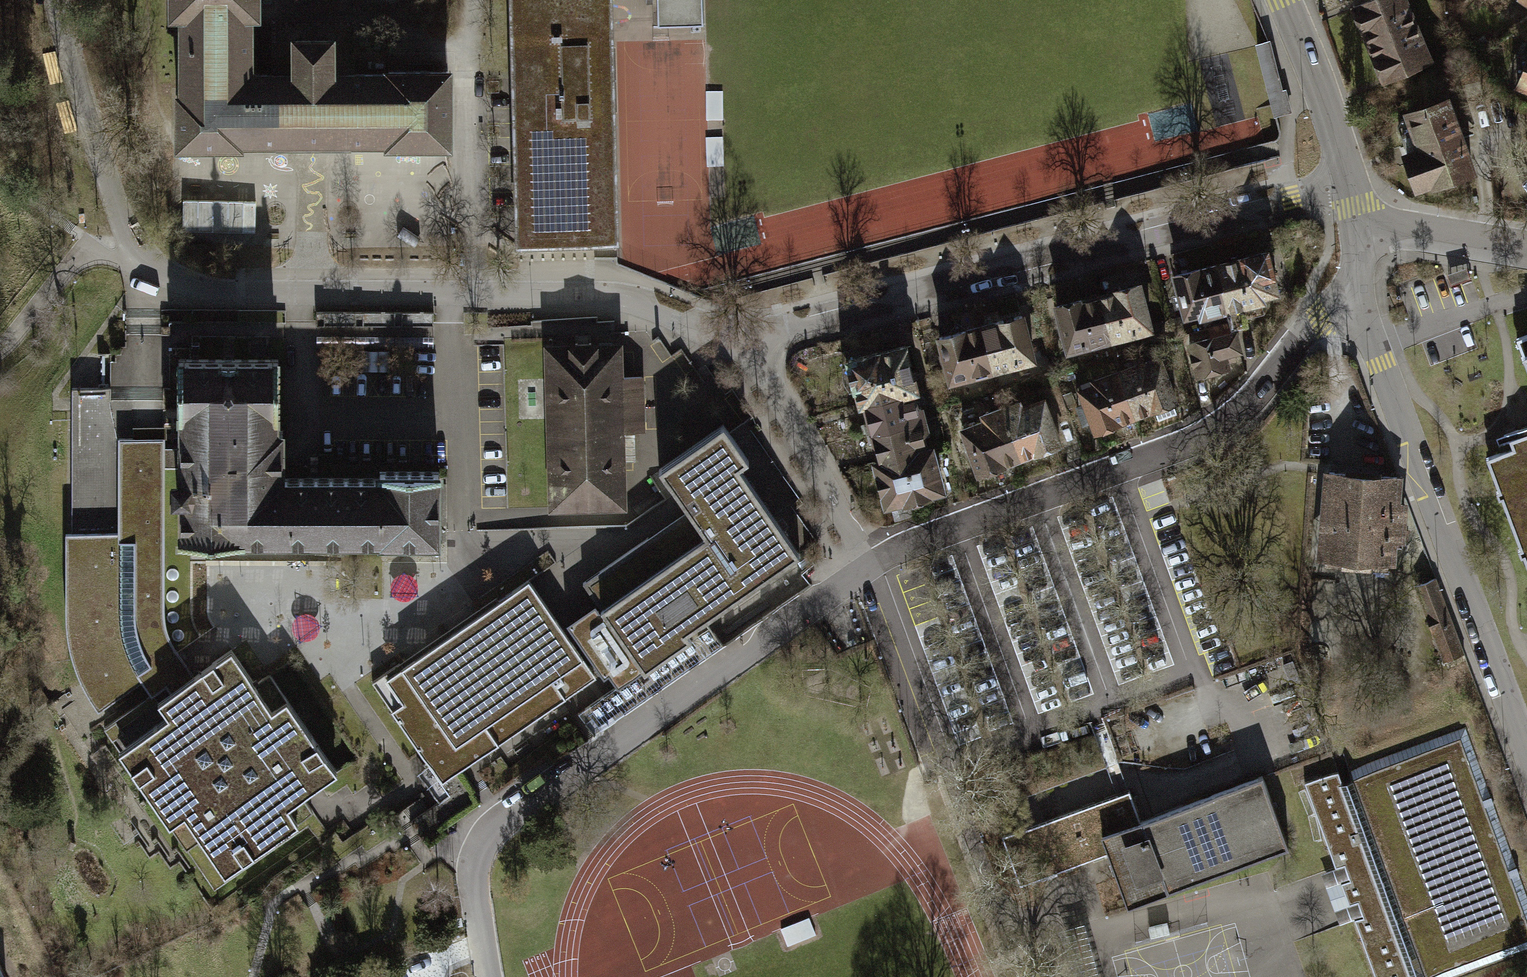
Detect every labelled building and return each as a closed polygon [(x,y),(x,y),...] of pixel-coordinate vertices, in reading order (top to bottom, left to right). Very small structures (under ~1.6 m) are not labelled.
[(468,155),(466,70),(351,72),(350,36),(306,37),(307,78),(273,79),(272,29),(281,29),(280,0),(174,0),(174,31),(186,31),(188,160),(468,155)] [(523,252),(632,249),(625,0),(516,0),(523,252)] [(704,23),(704,0),(657,0),(657,24),(704,23)] [(1356,4),(1387,89),(1442,69),(1417,0),(1368,0),(1356,4)] [(1277,43),(1261,46),(1281,136),(1297,133),(1277,43)] [(1512,89),(1526,96),(1526,56),(1512,89)] [(1460,96),(1411,110),(1423,151),(1407,156),(1420,198),(1485,178),(1460,96)] [(186,231),(259,228),(258,198),(185,201),(186,231)] [(1276,246),(1172,273),(1185,324),(1289,297),(1276,246)] [(1150,281),(1060,310),(1076,359),(1165,330),(1150,281)] [(436,313),(321,313),(321,327),(436,326),(436,313)] [(944,341),(959,391),(1047,366),(1033,315),(944,341)] [(1526,361),(1526,332),(1517,336),(1526,361)] [(630,374),(630,341),(547,342),(549,514),(633,513),(632,436),(653,436),(652,374),(630,374)] [(954,500),(916,342),(855,357),(893,515),(954,500)] [(1245,344),(1191,356),(1200,391),(1253,379),(1245,344)] [(184,552),(455,553),(455,478),(308,477),(308,360),(185,359),(184,455),(184,468),(184,552)] [(1172,361),(1082,390),(1101,448),(1191,419),(1172,361)] [(1072,452),(1056,397),(966,423),(983,478),(1072,452)] [(1519,425),(1523,434),(1514,437),(1518,446),(1490,456),(1526,559),(1526,422),(1519,425)] [(643,670),(577,715),(592,736),(723,646),(704,619),(799,554),(739,467),(749,461),(724,425),(660,468),(690,512),(675,521),(584,584),(643,670)] [(165,455),(164,440),(146,441),(124,441),(125,537),(71,537),(73,638),(77,664),(90,689),(105,714),(152,680),(161,697),(179,685),(188,698),(202,689),(192,675),(183,662),(174,647),(168,631),(166,614),(165,467),(184,468),(184,455),(165,455)] [(1400,479),(1323,473),(1316,559),(1393,565),(1400,479)] [(380,683),(450,786),(605,680),(535,577),(380,683)] [(209,838),(240,883),(316,831),(303,813),(354,779),(304,705),(285,718),(245,659),(202,689),(188,698),(170,711),(181,728),(131,762),(191,850),(209,838)] [(1526,950),(1526,896),(1461,721),(1304,779),(1336,864),(1313,873),(1334,929),(1361,919),(1382,976),(1454,976),(1526,950)] [(1133,784),(1005,830),(1026,886),(1112,854),(1132,911),(1299,850),(1269,767),(1256,772),(1144,812),(1133,784)] [(1065,935),(1076,976),(1107,976),(1094,927),(1065,935)] [(0,945),(0,976),(17,976),(0,945)]
